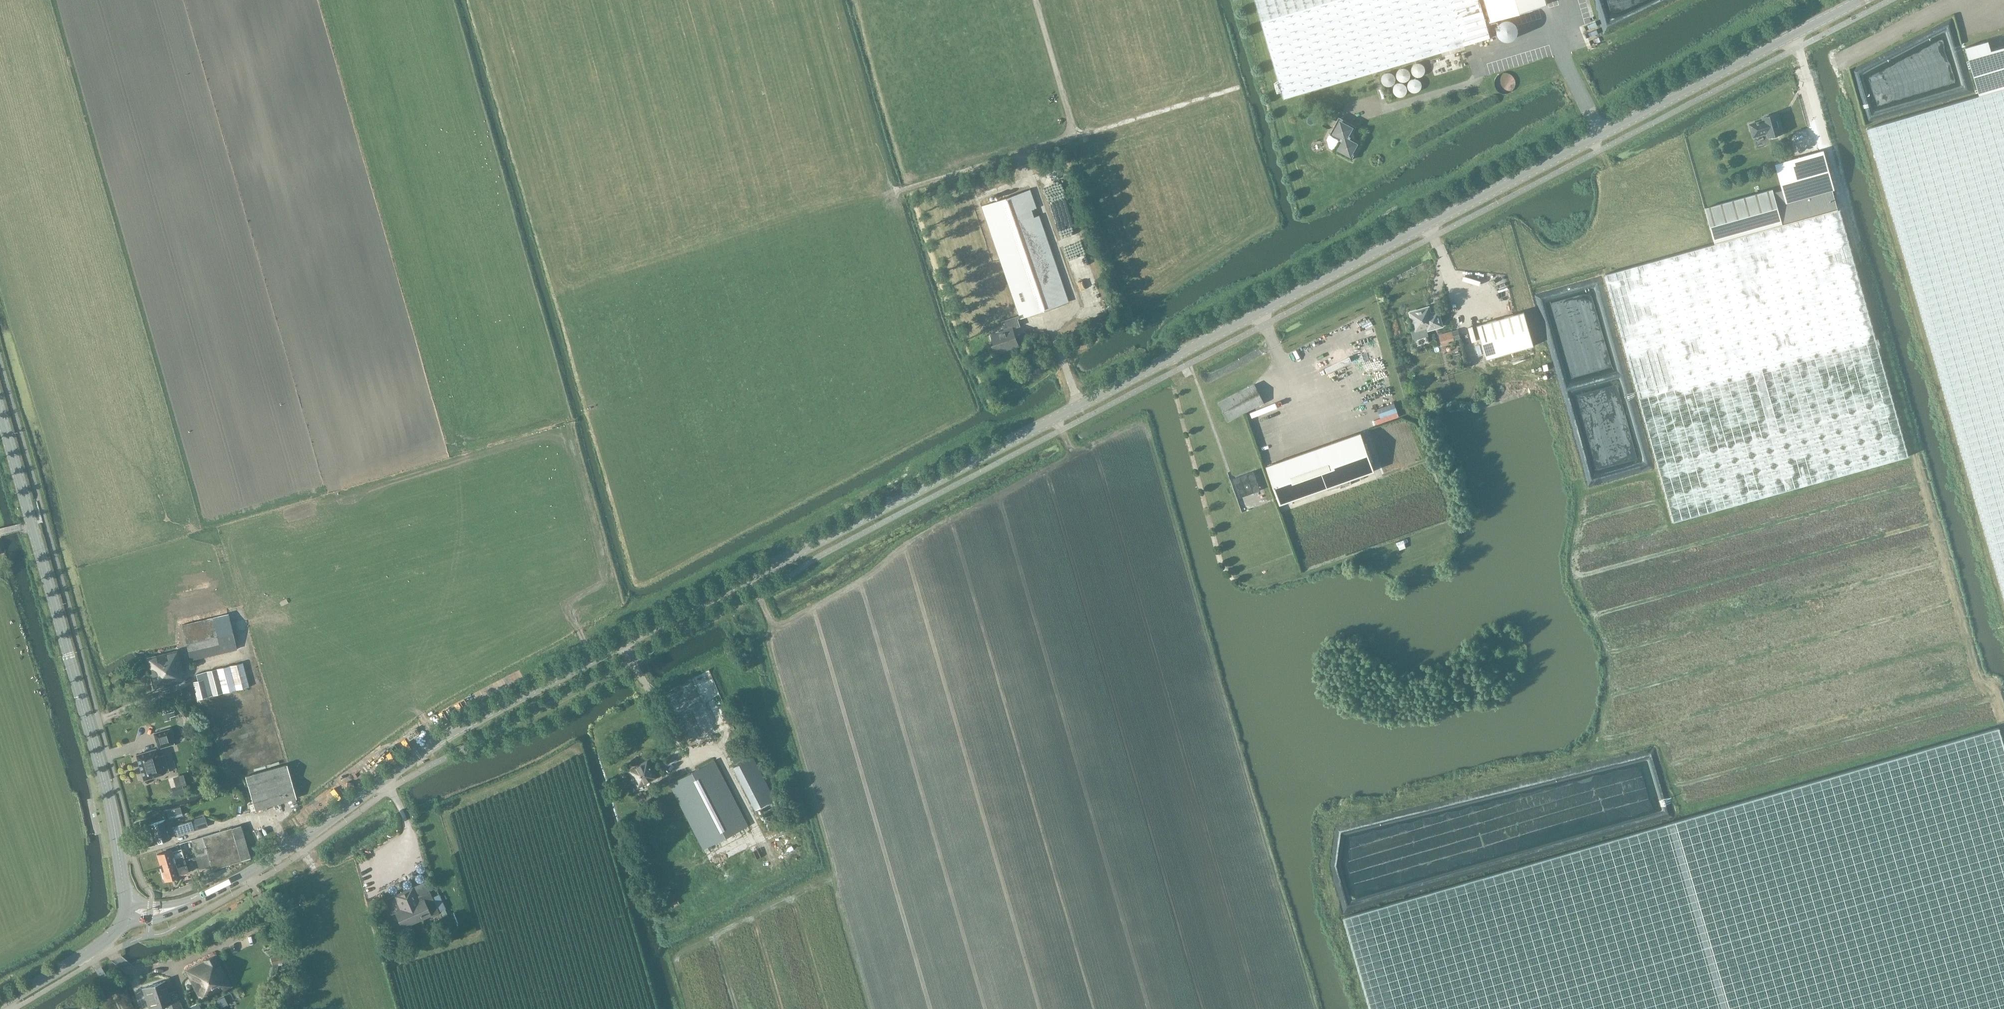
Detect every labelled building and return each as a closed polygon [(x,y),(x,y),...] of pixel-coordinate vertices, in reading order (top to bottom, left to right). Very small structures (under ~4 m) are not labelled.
[(1284,98),(1490,38),(1485,22),(1479,0),(1255,0),(1284,98)] [(1485,22),(1491,21),(1538,8),(1536,0),(1479,0),(1485,22)] [(1497,29),(1498,34),(1500,38),(1504,40),(1508,40),(1512,39),(1515,36),(1517,33),(1517,29),(1516,24),(1512,21),(1507,20),(1502,21),(1498,24),(1497,29)] [(1589,30),(1590,43),(1599,42),(1597,29),(1589,30)] [(1978,95),(2003,88),(2003,46),(1990,50),(1988,41),(1964,47),(1978,95)] [(1415,77),(1419,77),(1422,76),(1424,74),(1425,71),(1424,68),(1422,65),(1418,64),(1415,64),(1412,67),(1411,71),(1412,74),(1415,77)] [(1400,81),(1403,82),(1406,81),(1408,79),(1410,76),(1409,73),(1407,70),(1404,68),(1400,69),(1397,71),(1396,75),(1397,78),(1400,81)] [(1383,84),(1386,86),(1389,86),(1393,85),(1395,82),(1395,78),(1393,75),(1390,72),(1386,73),(1382,75),(1381,78),(1381,81),(1383,84)] [(1502,92),(1506,93),(1511,91),(1514,87),(1515,81),(1514,76),(1511,73),(1506,72),(1502,72),(1498,74),(1495,78),(1494,82),(1495,87),(1498,90),(1502,92)] [(1411,91),(1414,93),(1418,92),(1420,90),(1421,87),(1421,83),(1419,80),(1416,79),(1412,79),(1409,81),(1407,85),(1408,88),(1411,91)] [(1395,95),(1399,96),(1402,96),(1405,94),(1406,92),(1407,89),(1405,85),(1402,83),(1398,83),(1395,85),(1393,88),(1393,92),(1395,95)] [(1867,128),(2003,597),(2003,88),(1978,95),(1867,128)] [(1768,137),(1781,134),(1776,115),(1763,118),(1764,121),(1750,124),(1753,136),(1767,133),(1768,137)] [(1333,151),(1351,160),(1361,143),(1350,137),(1356,127),(1338,117),(1329,135),(1339,140),(1333,151)] [(1782,187),(1772,189),(1782,224),(1837,209),(1832,189),(1833,189),(1823,151),(1775,164),(1782,187)] [(1782,224),(1772,189),(1705,208),(1715,244),(1782,224)] [(1020,315),(1021,318),(1024,317),(1068,301),(1039,215),(1034,217),(1032,210),(1036,208),(1030,190),(982,206),(1020,315)] [(1837,209),(1782,224),(1715,244),(1604,274),(1673,522),(1906,456),(1908,456),(1839,209),(1837,209)] [(1482,276),(1481,282),(1503,286),(1504,281),(1482,276)] [(1458,315),(1462,313),(1456,296),(1451,298),(1458,315)] [(1410,313),(1415,330),(1412,331),(1414,338),(1415,339),(1427,336),(1425,328),(1435,325),(1437,326),(1441,325),(1437,313),(1430,315),(1430,313),(1423,309),(1410,313)] [(1486,360),(1533,346),(1523,312),(1476,326),(1486,360)] [(1018,319),(1021,318),(1020,315),(1002,321),(1005,331),(992,335),(995,343),(993,344),(996,353),(1018,345),(1012,329),(1020,326),(1018,319)] [(1219,402),(1229,421),(1264,403),(1254,384),(1219,402)] [(1352,412),(1355,412),(1355,417),(1368,415),(1367,404),(1352,406),(1352,412)] [(1270,437),(1270,432),(1278,432),(1278,425),(1273,424),(1274,415),(1254,413),(1252,436),(1270,437)] [(1360,433),(1276,463),(1266,466),(1279,504),(1374,471),(1360,433)] [(1253,471),(1233,479),(1240,498),(1260,490),(1253,471)] [(1332,498),(1325,499),(1331,522),(1337,520),(1332,498)] [(229,614),(182,625),(190,660),(237,650),(229,614)] [(181,673),(183,673),(177,651),(147,658),(154,688),(182,681),(181,673)] [(216,669),(222,693),(249,686),(243,662),(216,669)] [(222,693),(216,669),(196,674),(198,680),(193,682),(197,699),(222,693)] [(704,730),(709,727),(706,721),(701,723),(704,730)] [(1343,916),(1370,1008),(2003,1008),(2003,747),(1998,727),(1685,817),(1343,915),(1343,916)] [(158,748),(174,744),(169,728),(153,733),(158,748)] [(155,749),(136,755),(144,780),(163,774),(160,765),(166,764),(164,755),(158,757),(155,749)] [(741,750),(731,755),(734,763),(745,758),(741,750)] [(752,756),(734,765),(756,808),(774,799),(752,756)] [(703,849),(748,826),(714,760),(669,783),(703,849)] [(649,778),(654,775),(647,761),(629,771),(636,785),(642,782),(643,784),(650,780),(649,778)] [(297,798),(287,765),(245,777),(254,810),(255,810),(297,798)] [(140,793),(142,798),(161,792),(160,787),(140,793)] [(245,810),(237,811),(238,820),(246,819),(245,810)] [(205,817),(194,820),(197,830),(208,827),(205,817)] [(155,843),(171,838),(165,819),(149,824),(155,843)] [(197,830),(194,820),(172,826),(175,836),(194,831),(194,829),(196,828),(196,830),(197,830)] [(196,857),(202,855),(207,853),(210,863),(212,869),(241,861),(241,859),(251,857),(240,825),(231,827),(230,827),(191,839),(196,857)] [(725,846),(709,853),(712,860),(728,853),(725,846)] [(157,854),(161,867),(185,860),(181,848),(172,851),(172,849),(157,854)] [(210,863),(207,853),(202,855),(196,857),(193,858),(196,868),(205,865),(210,863)] [(185,860),(161,867),(165,880),(180,876),(179,874),(188,871),(185,860)] [(417,896),(413,887),(395,895),(386,900),(392,913),(396,912),(403,927),(429,916),(438,912),(429,891),(417,896)] [(287,954),(270,958),(272,965),(289,961),(287,954)] [(191,1005),(193,1008),(211,1008),(206,998),(232,986),(216,955),(185,970),(200,1000),(191,1005)] [(154,984),(161,1007),(173,1003),(165,981),(154,984)] [(161,1007),(154,984),(142,988),(149,1008),(154,1008),(161,1007)]
